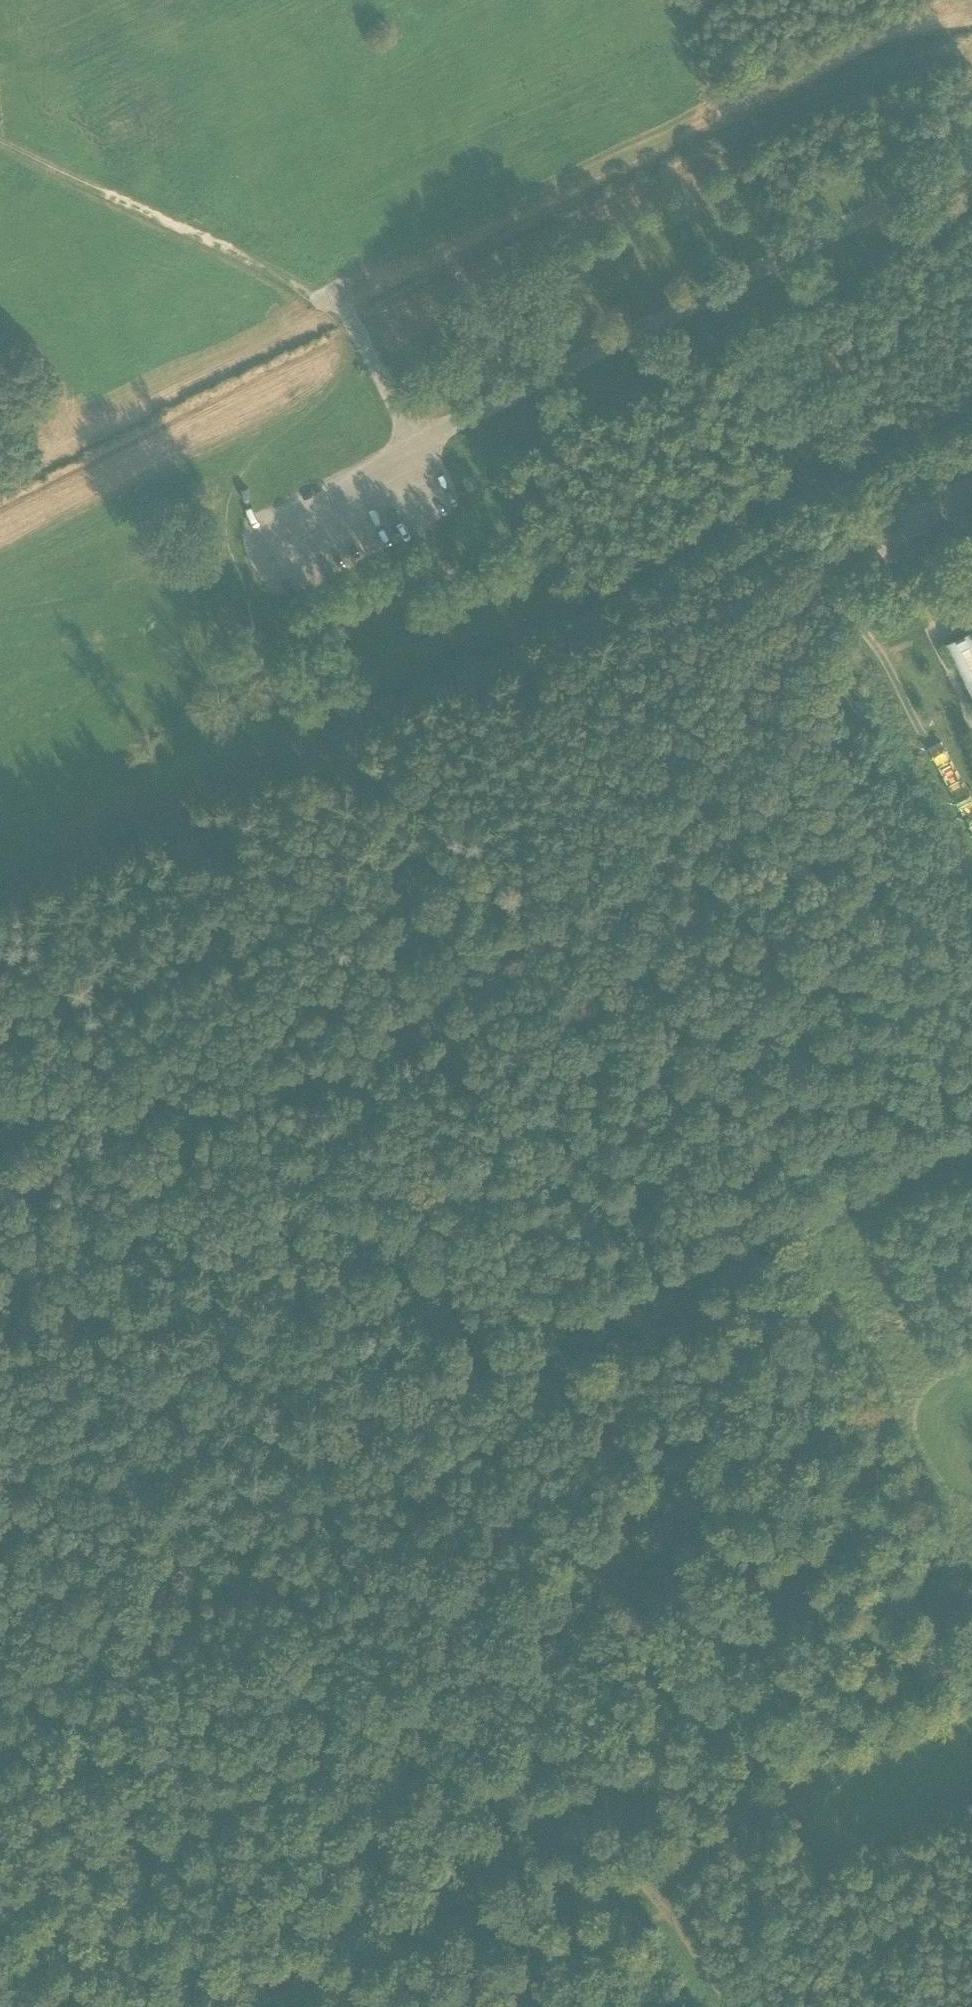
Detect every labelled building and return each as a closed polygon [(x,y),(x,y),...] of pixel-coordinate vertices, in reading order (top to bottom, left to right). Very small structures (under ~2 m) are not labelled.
[(943,646),(953,666),(956,664),(971,696),(971,632),(943,646)]
